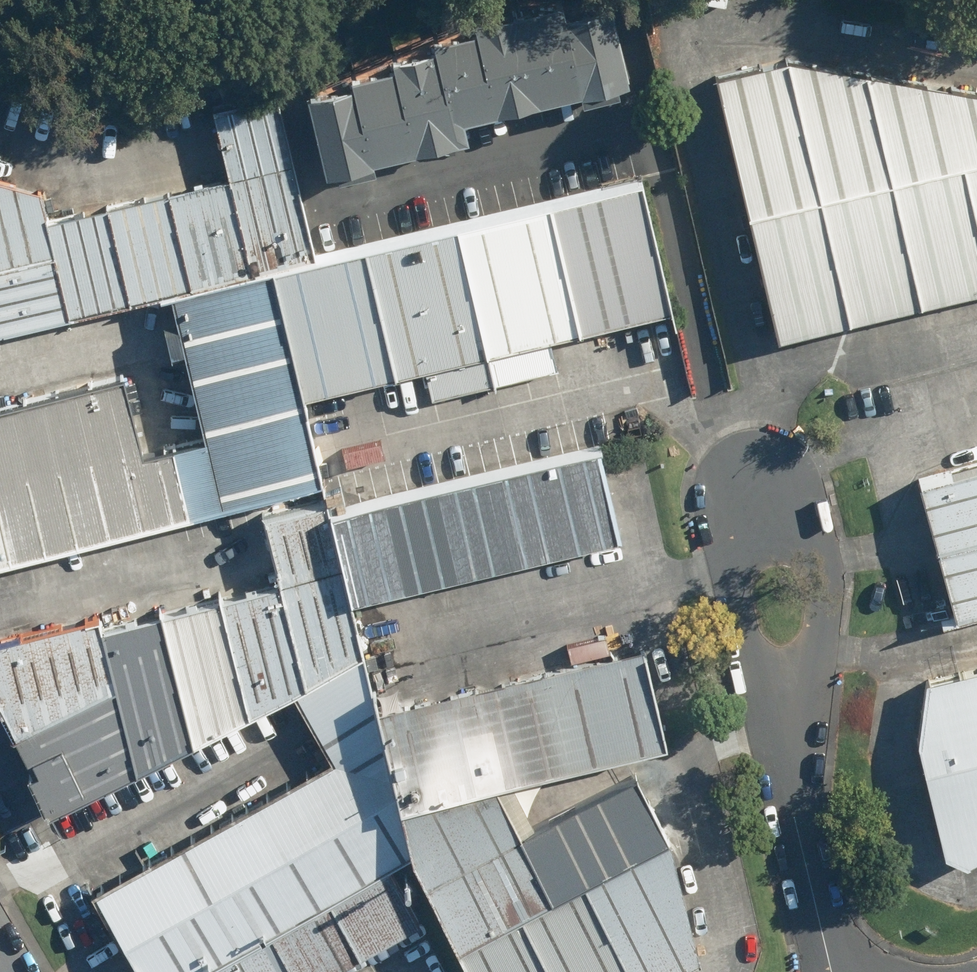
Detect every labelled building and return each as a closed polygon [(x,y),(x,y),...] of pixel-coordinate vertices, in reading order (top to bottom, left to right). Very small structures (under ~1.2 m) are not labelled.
[(331,162),(473,128),(469,113),(627,74),(609,0),(532,0),(476,14),(478,23),(435,34),(437,42),(392,53),(395,63),(311,83),(331,162)] [(976,288),(976,90),(789,56),(715,74),(778,336),(976,288)] [(315,254),(276,92),(214,107),(230,173),(50,217),(42,189),(0,177),(0,330),(168,289),(315,254)] [(315,254),(274,264),(306,392),(665,304),(633,176),(315,254)] [(274,264),(168,289),(203,432),(142,447),(124,376),(0,405),(0,556),(326,476),(306,392),(274,264)] [(595,445),(335,508),(358,601),(618,537),(595,445)] [(919,480),(956,616),(976,610),(976,464),(919,480)] [(363,656),(326,496),(264,510),(280,580),(103,630),(97,613),(0,639),(0,702),(49,810),(295,691),(363,656)] [(645,644),(381,709),(404,804),(497,781),(669,739),(645,644)] [(142,971),(208,971),(390,869),(412,855),(363,656),(295,691),(333,758),(95,891),(142,971)] [(967,860),(976,855),(976,669),(927,680),(918,740),(947,854),(967,860)] [(476,971),(666,971),(700,955),(671,835),(640,775),(524,833),(497,781),(404,804),(415,855),(476,971)] [(390,869),(208,971),(332,971),(420,922),(390,869)]
